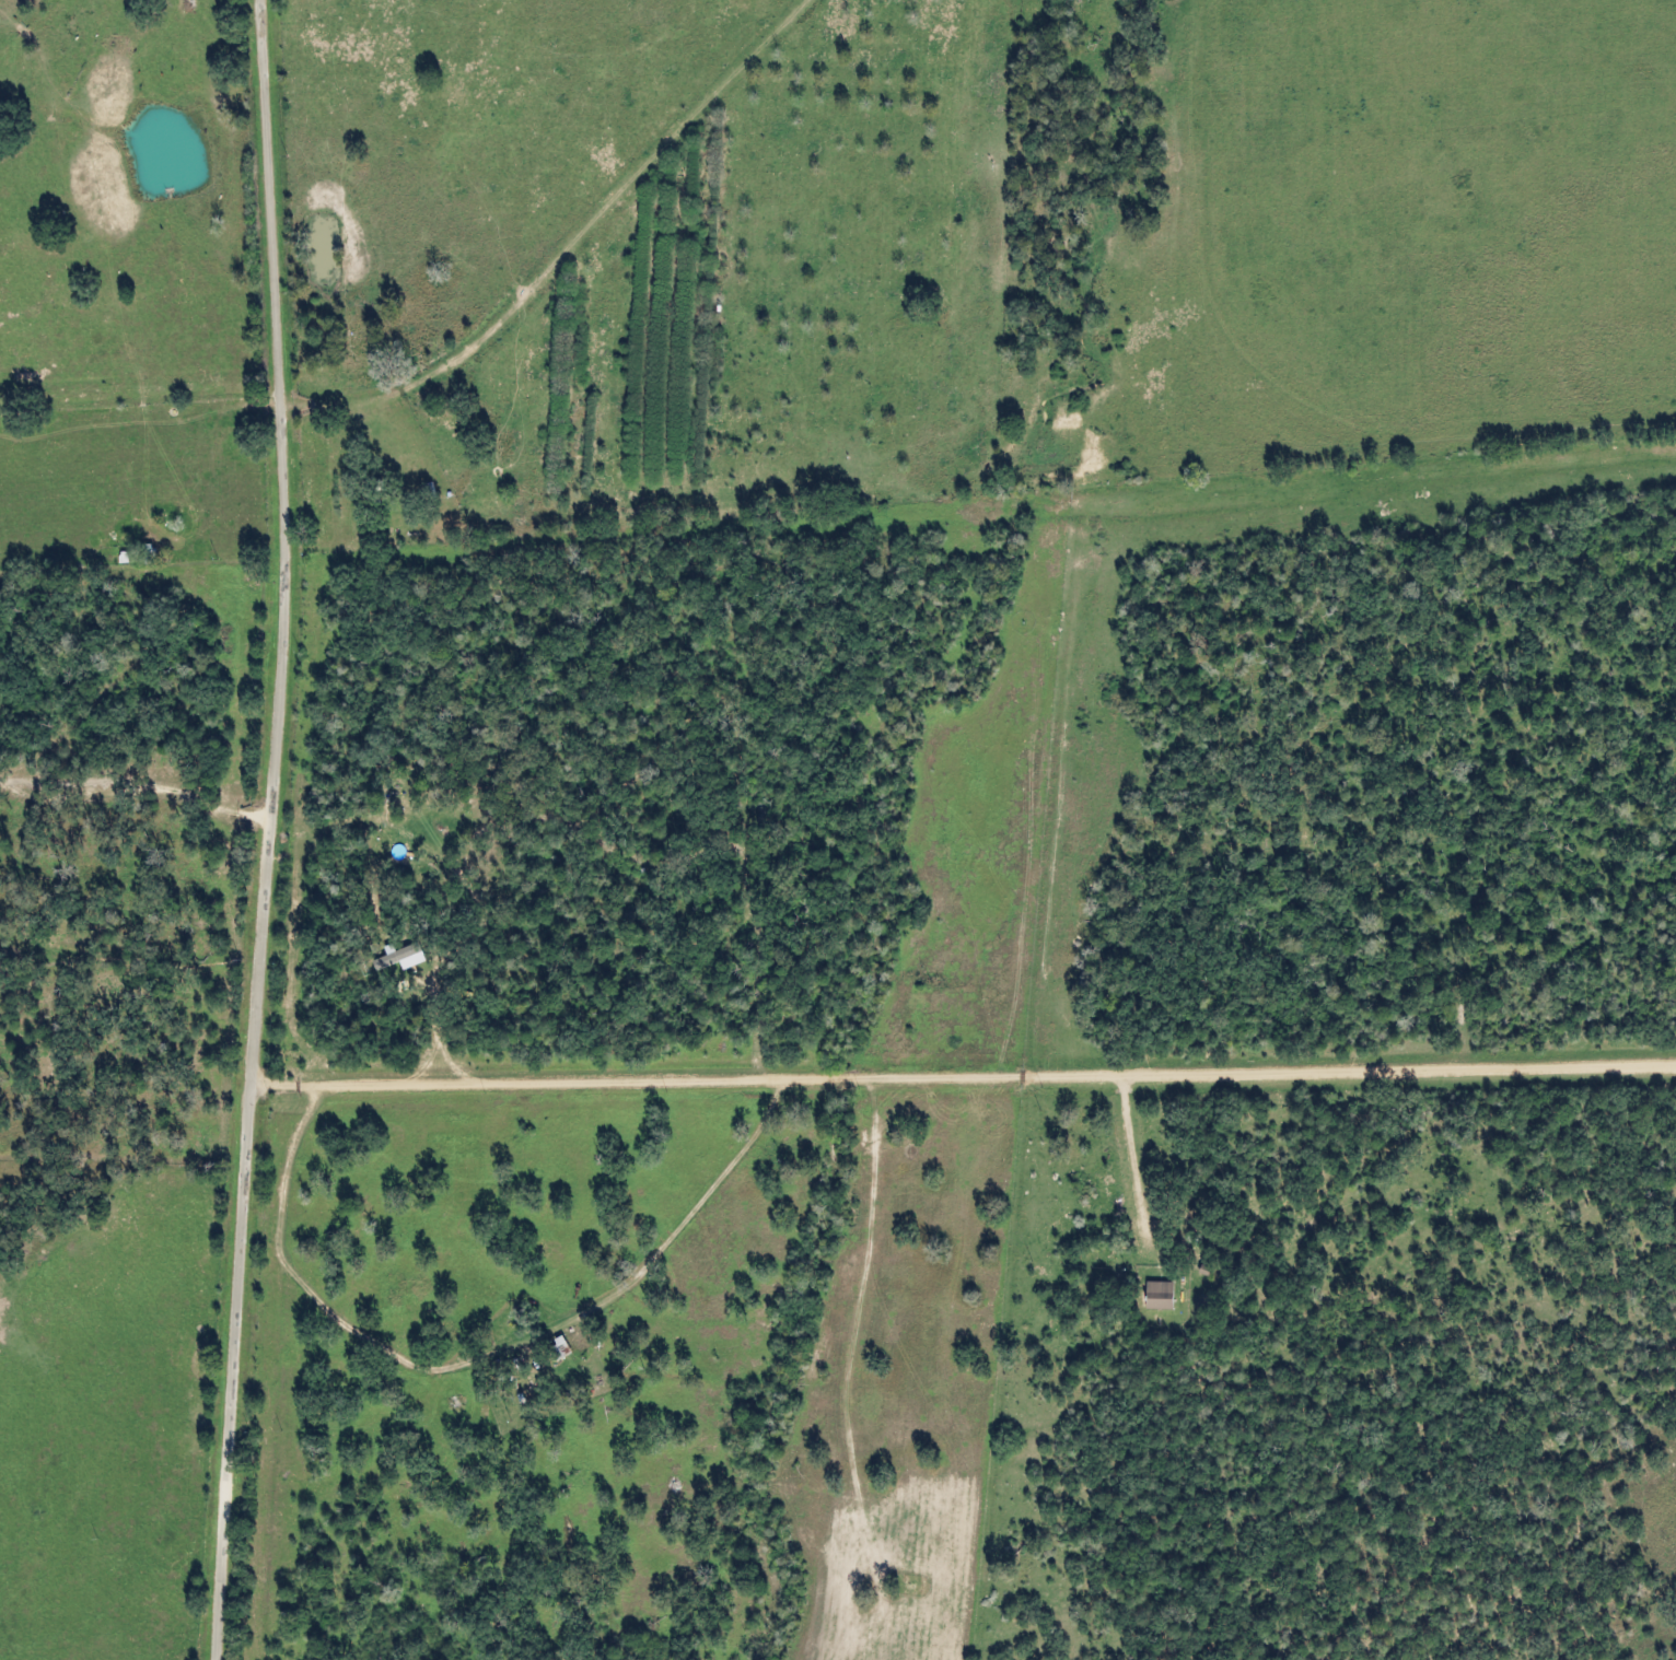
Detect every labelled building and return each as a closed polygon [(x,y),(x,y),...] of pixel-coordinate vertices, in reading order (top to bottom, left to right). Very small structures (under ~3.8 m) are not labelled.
[(1171,1309),(1171,1282),(1143,1282),(1143,1309),(1171,1309)] [(559,1360),(570,1354),(559,1335),(548,1342),(559,1360)]
